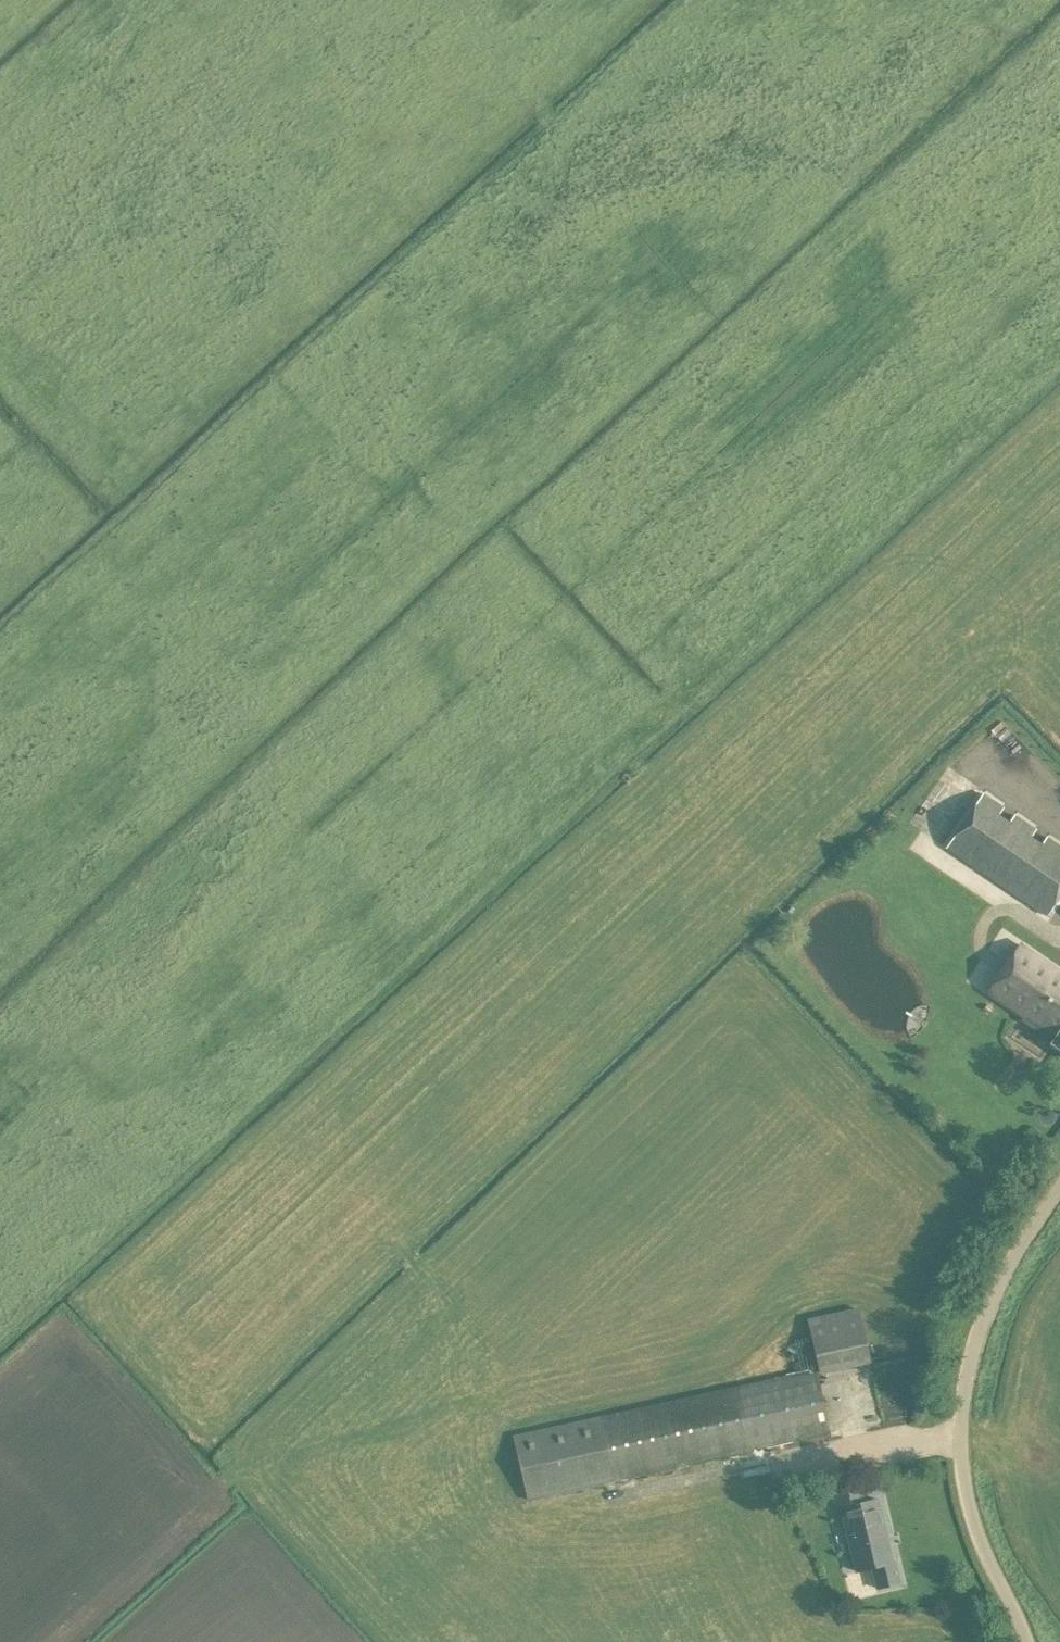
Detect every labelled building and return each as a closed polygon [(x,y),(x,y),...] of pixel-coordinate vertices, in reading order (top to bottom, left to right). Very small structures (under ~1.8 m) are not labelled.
[(947,846),(1048,915),(1059,897),(1059,843),(984,791),(947,846)] [(988,990),(1025,1015),(1030,1006),(1059,1026),(1059,971),(1020,944),(988,990)] [(808,1321),(811,1336),(819,1368),(819,1371),(870,1360),(858,1309),(808,1321)] [(872,1337),(878,1362),(890,1360),(885,1334),(872,1337)] [(864,1393),(865,1401),(870,1426),(884,1423),(884,1424),(888,1423),(888,1422),(903,1420),(892,1363),(859,1369),(864,1393)] [(807,1431),(807,1389),(723,1389),(723,1431),(807,1431)] [(895,1561),(890,1562),(884,1535),(886,1535),(878,1498),(864,1501),(861,1488),(834,1494),(837,1510),(842,1509),(856,1570),(872,1567),(876,1584),(899,1578),(895,1561)]
